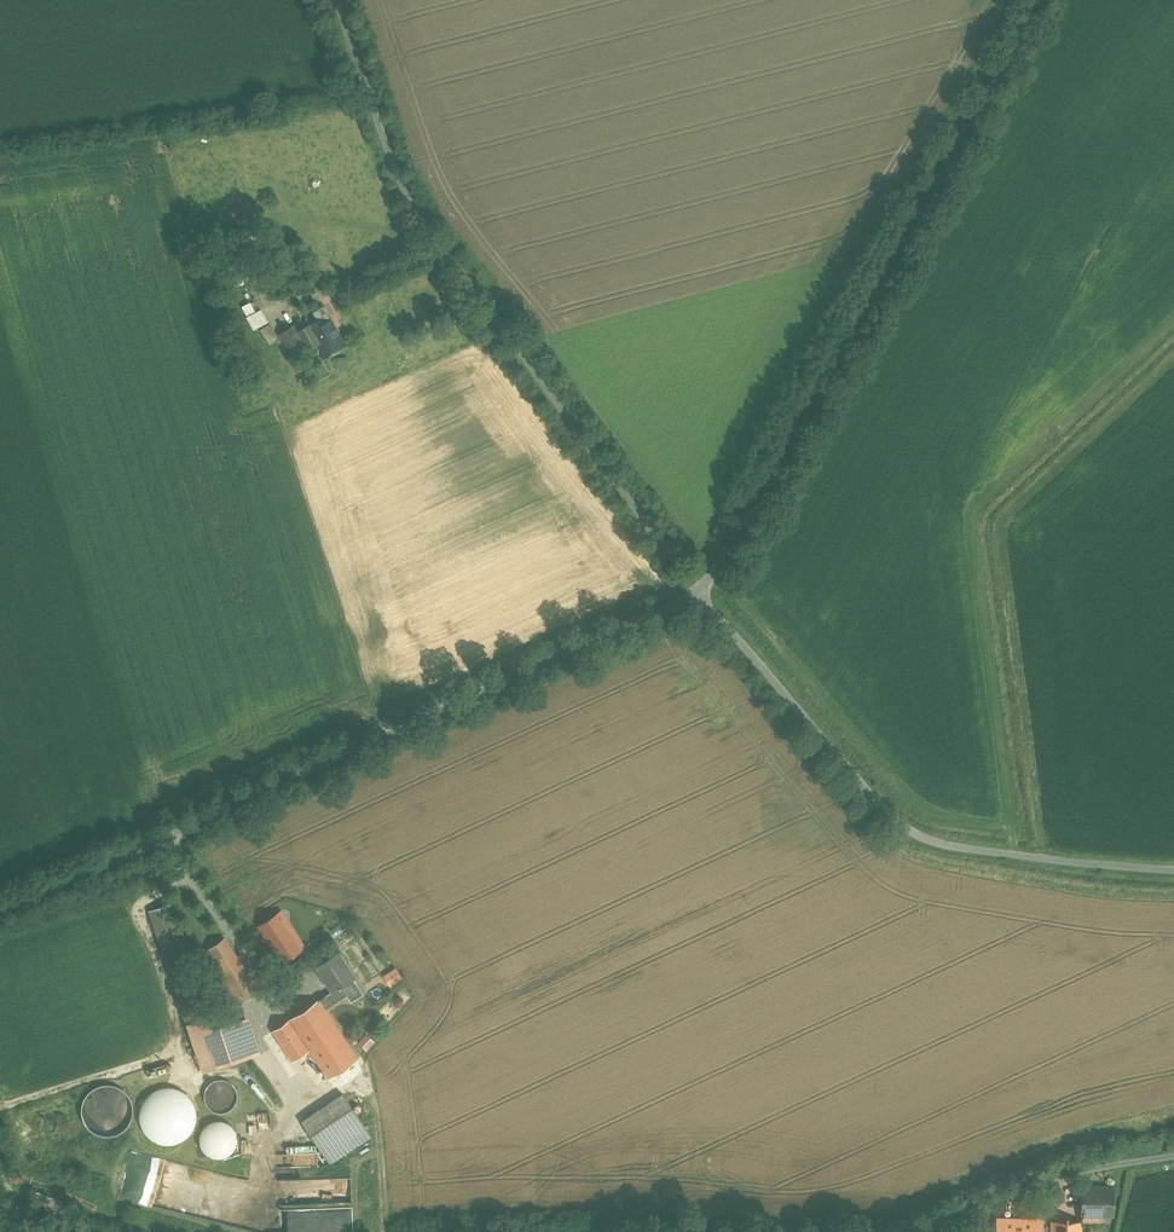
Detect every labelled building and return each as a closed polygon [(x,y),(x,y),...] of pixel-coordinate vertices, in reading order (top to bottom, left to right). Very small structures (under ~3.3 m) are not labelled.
[(268,251),(256,256),(259,262),(271,257),(268,251)] [(344,342),(324,306),(313,312),(321,325),(313,330),(312,330),(319,342),(325,353),(344,342)] [(279,338),(269,322),(260,328),(270,344),(279,338)] [(293,323),(279,333),(293,353),(306,345),(307,344),(298,330),(293,323)] [(310,325),(298,330),(307,344),(306,345),(308,348),(319,342),(312,330),(313,330),(310,325)] [(190,967),(169,903),(150,909),(172,974),(190,967)] [(289,945),(294,953),(304,946),(281,912),(260,926),(277,953),(289,945)] [(259,989),(225,937),(204,951),(238,1004),(259,989)] [(354,976),(338,951),(317,965),(333,990),(334,990),(342,985),(354,976)] [(333,990),(319,999),(326,1009),(348,994),(342,985),(334,990),(333,990)] [(319,999),(273,1030),(293,1060),(310,1049),(340,1029),(326,1009),(319,999)] [(238,1020),(213,1028),(209,1017),(206,1018),(188,1024),(203,1071),(250,1056),(238,1020)] [(340,1029),(310,1049),(329,1077),(359,1057),(340,1029)] [(168,1063),(146,1069),(148,1075),(170,1069),(168,1063)] [(237,1102),(238,1095),(237,1089),(233,1083),(227,1080),(221,1079),(214,1080),(209,1084),(206,1089),(204,1096),(206,1102),(210,1108),(215,1111),(222,1112),(228,1111),(233,1107),(237,1102)] [(87,1125),(92,1131),(98,1134),(105,1135),(112,1135),(119,1133),(124,1129),(129,1124),(132,1116),(133,1107),(130,1099),(125,1092),(118,1087),(110,1084),(101,1085),(93,1089),(87,1095),(83,1102),(82,1110),(83,1118),(87,1125)] [(145,1132),(152,1139),(161,1143),(171,1144),(181,1142),(189,1136),(195,1128),(198,1118),(197,1108),(193,1099),(186,1092),(177,1088),(167,1087),(157,1090),(149,1095),(143,1103),(140,1113),(141,1123),(145,1132)] [(344,1094),(302,1121),(330,1162),(371,1135),(344,1094)] [(236,1145),(237,1138),(236,1131),(232,1125),(225,1121),(218,1119),(211,1121),(205,1125),(201,1131),(200,1139),(201,1146),(205,1152),(212,1156),(219,1157),(226,1156),(232,1151),(236,1145)] [(1114,1188),(1082,1187),(1081,1214),(1114,1215),(1114,1188)] [(999,1220),(998,1230),(998,1231),(1051,1231),(1052,1221),(999,1220)] [(1052,1221),(1051,1231),(1082,1231),(1082,1222),(1052,1221)]
